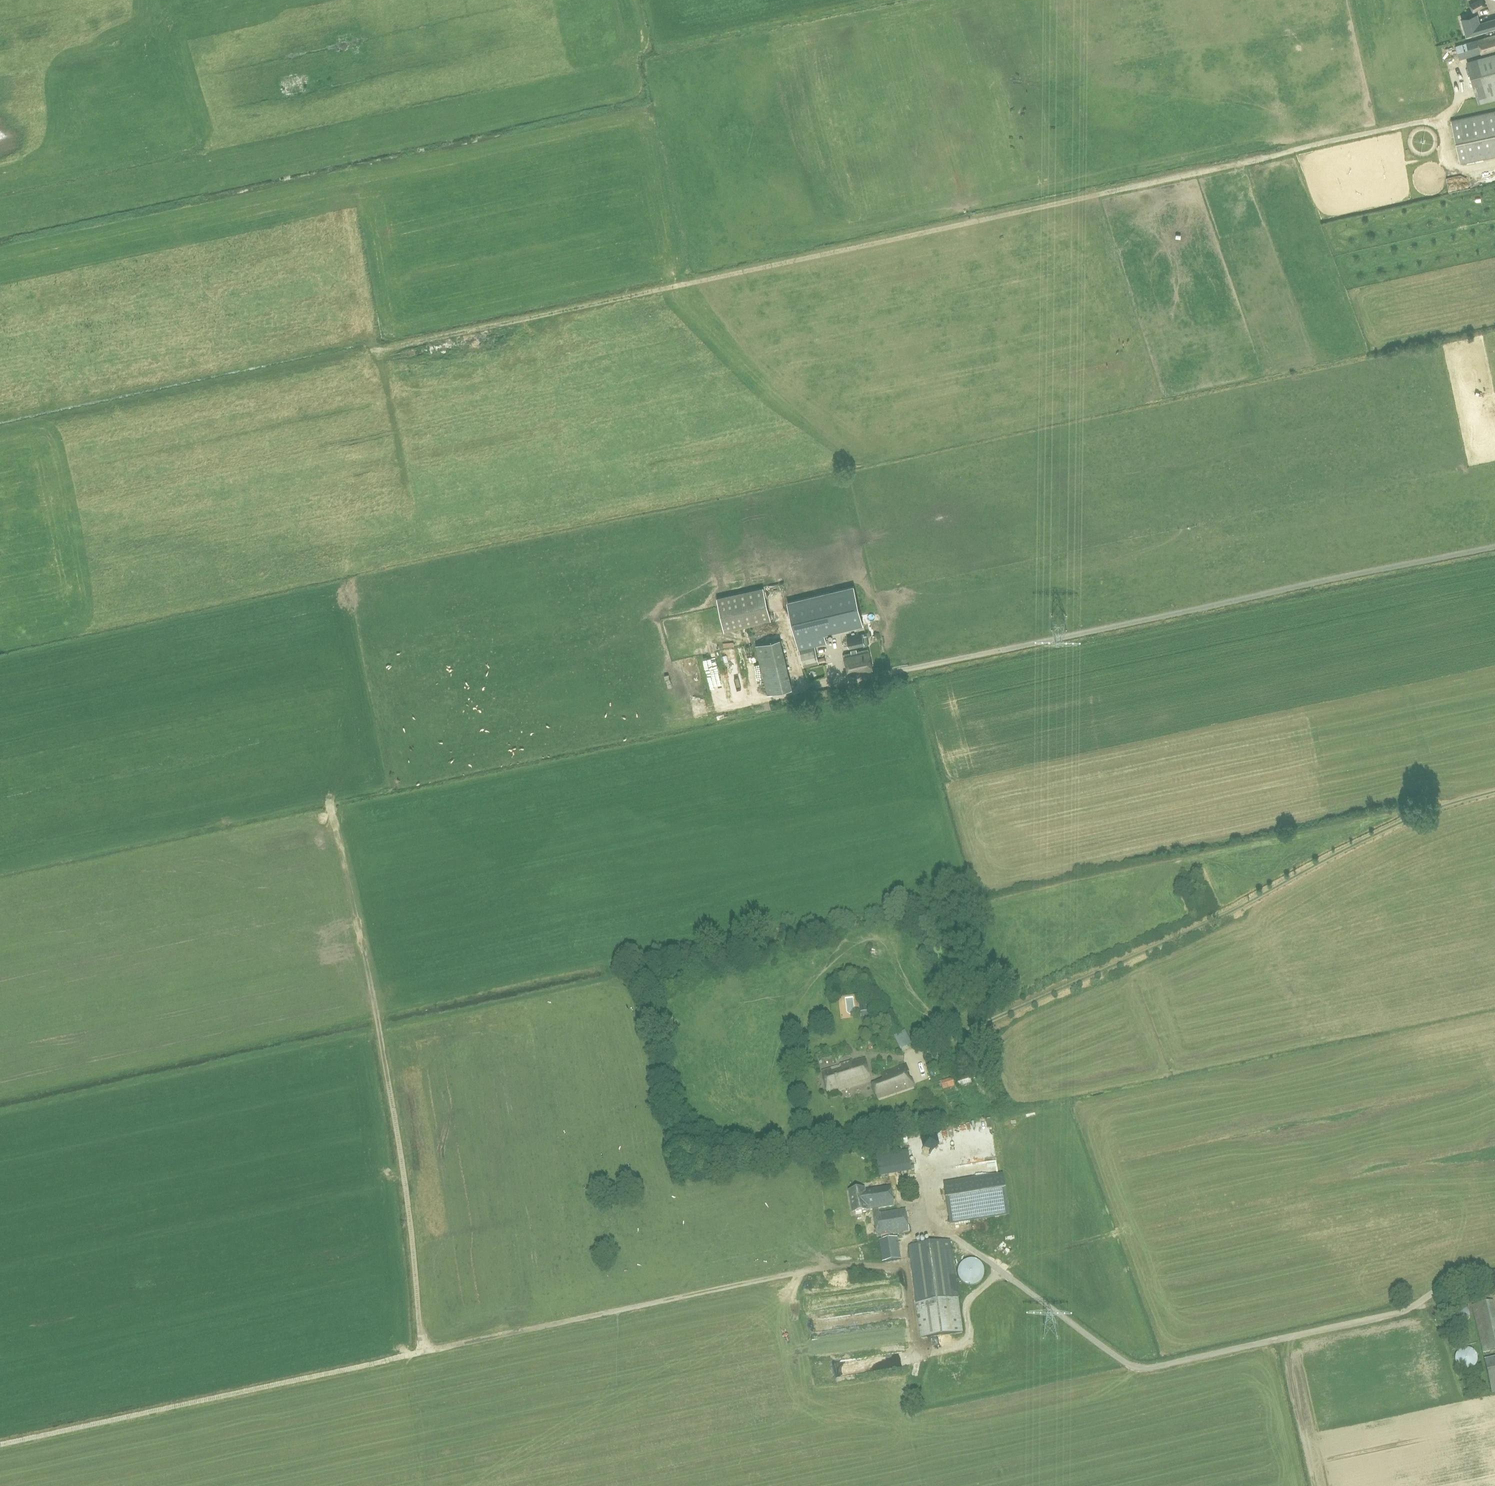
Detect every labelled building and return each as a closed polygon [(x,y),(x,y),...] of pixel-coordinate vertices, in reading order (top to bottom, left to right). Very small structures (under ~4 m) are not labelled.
[(1470,4),(1474,11),(1486,5),(1483,0),(1478,0),(1470,4)] [(1480,22),(1477,14),(1462,19),(1466,36),(1494,28),(1494,18),(1480,22)] [(1466,54),(1480,50),(1481,54),(1494,50),(1494,34),(1456,46),(1459,57),(1467,54),(1466,54)] [(1468,66),(1479,103),(1494,99),(1494,59),(1468,66)] [(1452,121),(1461,162),(1494,155),(1494,112),(1452,121)] [(725,631),(770,621),(763,588),(717,598),(725,631)] [(815,645),(815,646),(826,643),(824,634),(863,625),(861,618),(865,618),(863,611),(859,611),(857,602),(792,618),(800,650),(815,645)] [(862,633),(847,637),(850,648),(864,645),(862,633)] [(780,639),(756,645),(768,694),(791,688),(780,639)] [(815,645),(800,650),(803,667),(819,663),(815,646),(815,645)] [(731,657),(737,655),(735,648),(729,650),(731,657)] [(868,649),(845,654),(849,675),(873,670),(868,649)] [(738,684),(748,682),(744,656),(735,657),(738,684)] [(719,679),(720,683),(728,682),(725,664),(712,666),(714,679),(719,679)] [(859,1003),(860,1012),(867,1011),(866,1003),(859,1003)] [(864,1059),(822,1072),(828,1092),(839,1088),(840,1090),(871,1080),(864,1059)] [(878,1098),(914,1085),(911,1078),(909,1078),(907,1072),(909,1071),(906,1065),(882,1075),(884,1080),(873,1084),(878,1098)] [(968,1073),(956,1077),(959,1087),(972,1083),(968,1073)] [(943,1090),(955,1087),(953,1078),(941,1081),(943,1090)] [(940,1145),(938,1135),(928,1133),(921,1139),(923,1148),(932,1151),(940,1145)] [(886,1154),(877,1155),(880,1177),(890,1175),(886,1154)] [(1004,1180),(945,1189),(950,1223),(1009,1214),(1004,1180)] [(909,1232),(905,1209),(879,1213),(878,1209),(894,1206),(891,1187),(865,1191),(865,1189),(849,1192),(853,1214),(868,1211),(868,1210),(873,1210),(877,1237),(881,1237),(882,1240),(879,1240),(882,1262),(901,1259),(898,1237),(890,1239),(889,1235),(909,1232)] [(909,1246),(916,1303),(921,1339),(962,1333),(950,1241),(909,1246)] [(982,1280),(984,1276),(984,1272),(984,1268),(982,1264),(978,1261),(975,1260),(970,1259),(966,1260),(963,1262),(960,1265),(958,1269),(958,1273),(959,1277),(961,1281),(964,1284),(968,1285),(972,1286),(976,1285),(980,1283),(982,1280)] [(1493,1300),(1472,1305),(1483,1353),(1494,1350),(1494,1310),(1493,1300)] [(1471,1318),(1468,1307),(1458,1304),(1450,1311),(1452,1321),(1462,1325),(1471,1318)] [(830,1348),(839,1348),(839,1335),(830,1335),(830,1348)] [(1477,1364),(1478,1360),(1477,1356),(1476,1353),(1473,1350),(1469,1348),(1465,1348),(1462,1349),(1458,1351),(1456,1354),(1455,1358),(1455,1361),(1456,1365),(1459,1368),(1462,1369),(1465,1370),(1469,1370),(1472,1369),(1475,1367),(1477,1364)] [(1485,1361),(1492,1392),(1494,1392),(1494,1358),(1485,1361)]
